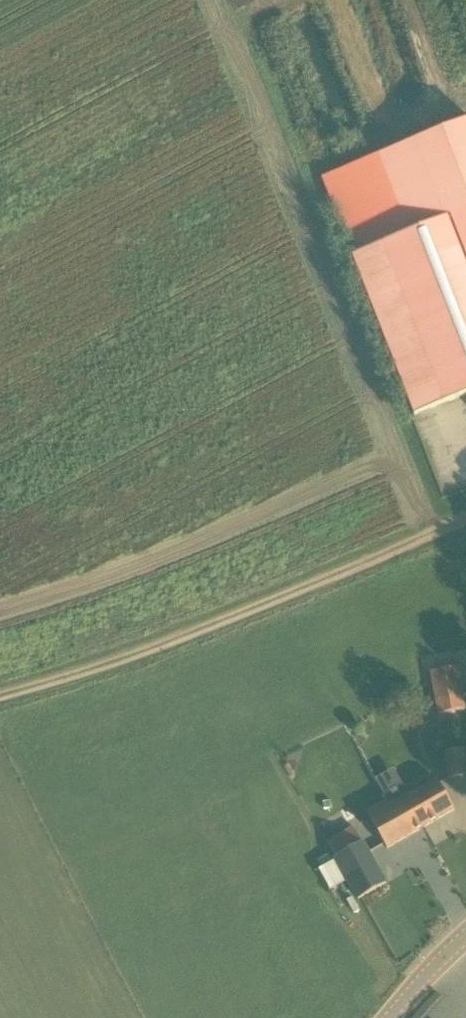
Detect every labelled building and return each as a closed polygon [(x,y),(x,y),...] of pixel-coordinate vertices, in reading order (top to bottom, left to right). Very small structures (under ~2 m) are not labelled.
[(322,177),(415,416),(465,396),(465,121),(322,177)] [(438,714),(465,709),(465,708),(460,667),(431,671),(438,714)] [(463,754),(462,748),(446,751),(447,757),(450,777),(465,774),(465,772),(463,754)] [(405,790),(392,798),(413,834),(455,810),(438,780),(408,797),(405,790)] [(382,807),(368,815),(387,848),(413,834),(392,798),(380,804),(382,807)] [(345,833),(328,842),(333,852),(336,857),(353,847),(345,833)] [(334,858),(357,899),(388,883),(364,841),(353,847),(336,857),(334,858)]
